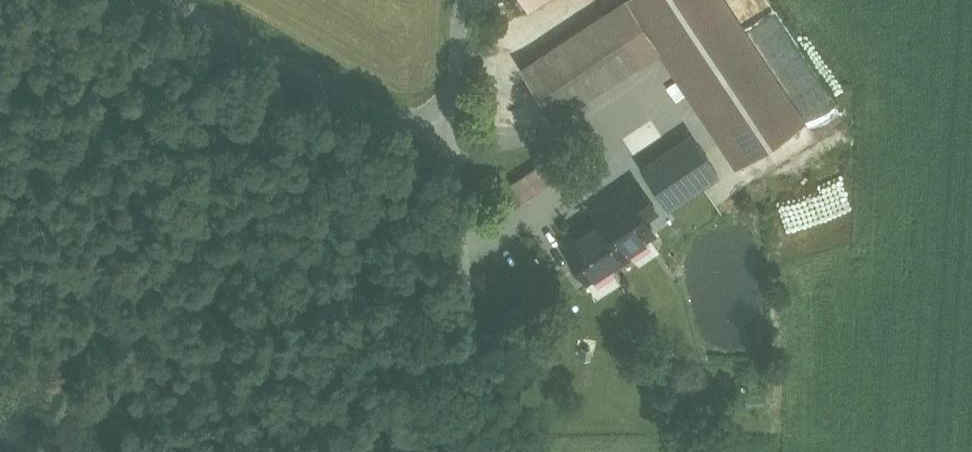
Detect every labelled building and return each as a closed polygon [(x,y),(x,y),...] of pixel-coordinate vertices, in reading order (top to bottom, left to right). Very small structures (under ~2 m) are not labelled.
[(524,8),(537,0),(519,0),(524,8)] [(736,165),(803,120),(724,0),(627,0),(736,165)] [(605,10),(520,67),(554,117),(639,61),(605,10)] [(694,130),(642,165),(670,206),(722,171),(694,130)] [(669,134),(635,156),(640,164),(674,142),(669,134)] [(565,156),(548,167),(554,177),(571,166),(565,156)] [(550,181),(539,164),(531,169),(542,186),(550,181)] [(531,169),(512,182),(523,199),(542,186),(531,169)] [(623,190),(595,209),(602,219),(603,218),(624,249),(651,231),(623,190)] [(602,219),(564,245),(586,277),(625,250),(624,249),(603,218),(602,219)]
